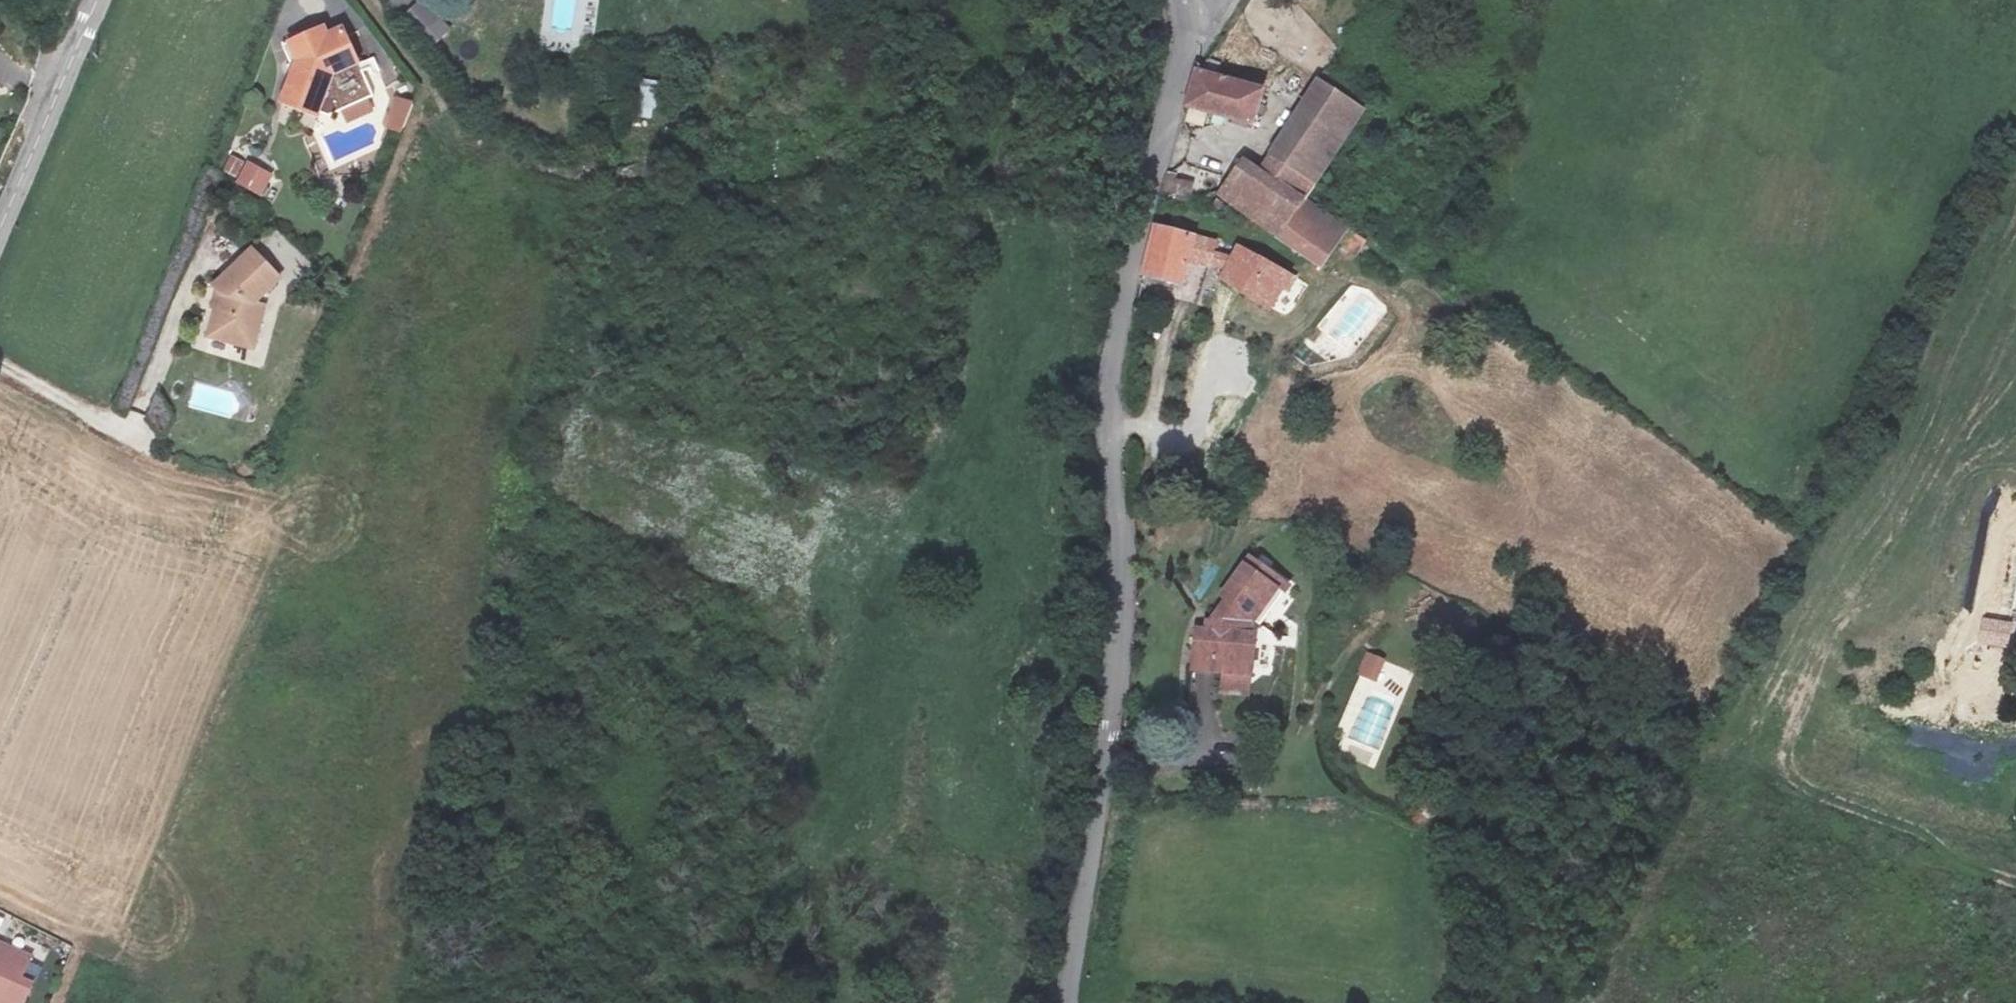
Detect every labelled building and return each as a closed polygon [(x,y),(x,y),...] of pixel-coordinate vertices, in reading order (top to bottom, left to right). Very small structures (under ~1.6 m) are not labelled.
[(423,13),(432,0),(406,0),(423,13)] [(593,12),(594,0),(557,0),(554,28),(575,30),(577,11),(593,12)] [(307,27),(281,41),(289,60),(275,101),(311,115),(324,79),(318,69),(345,54),(331,28),(313,37),(307,27)] [(640,118),(655,118),(656,80),(640,80),(640,118)] [(1284,244),(1310,204),(1330,173),(1360,126),(1322,96),(1257,184),(1244,175),(1225,205),(1284,244)] [(1194,98),(1184,127),(1249,141),(1256,111),(1194,98)] [(412,114),(396,108),(385,134),(401,141),(412,114)] [(247,160),(234,184),(261,198),(274,175),(247,160)] [(1367,246),(1310,204),(1284,244),(1326,274),(1340,253),(1355,263),(1367,246)] [(1153,248),(1144,294),(1172,300),(1181,255),(1153,248)] [(271,281),(239,255),(206,297),(212,300),(204,343),(249,353),(257,310),(252,305),(271,281)] [(1288,295),(1232,265),(1214,297),(1260,320),(1267,308),(1278,313),(1288,295)] [(1278,595),(1244,572),(1216,616),(1222,620),(1203,646),(1195,646),(1194,688),(1250,689),(1254,646),(1247,645),(1278,595)] [(1364,652),(1357,676),(1379,682),(1386,658),(1364,652)] [(37,980),(25,976),(34,951),(0,937),(0,1002),(26,1002),(37,980)]
